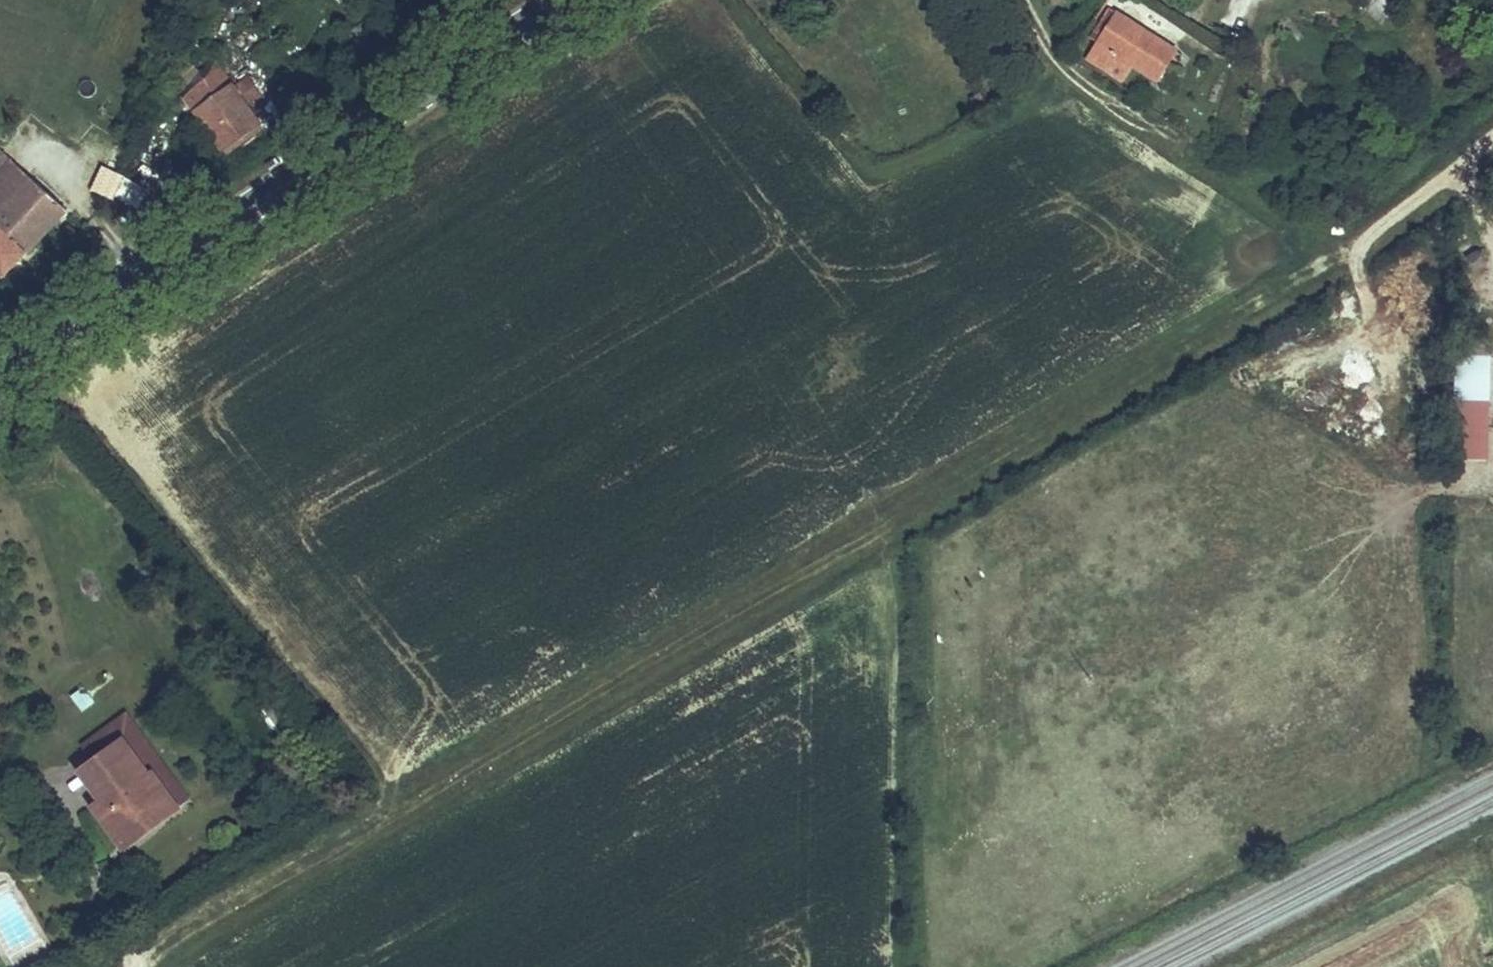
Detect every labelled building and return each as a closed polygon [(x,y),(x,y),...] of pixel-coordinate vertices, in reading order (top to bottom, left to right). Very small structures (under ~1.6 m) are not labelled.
[(1180,47),(1116,6),(1088,51),(1127,76),(1138,60),(1161,76),(1172,59),(1180,47)] [(1175,84),(1186,68),(1172,59),(1161,76),(1175,84)] [(225,152),(261,127),(236,90),(199,114),(225,152)] [(35,186),(11,165),(0,177),(0,225),(35,186)] [(134,209),(147,192),(125,176),(112,193),(134,209)] [(67,214),(35,186),(0,225),(0,272),(9,280),(67,214)] [(1489,378),(1491,319),(1465,318),(1463,378),(1489,378)] [(115,843),(149,818),(154,826),(179,808),(152,769),(144,774),(118,738),(82,764),(104,794),(88,805),(115,843)] [(120,850),(154,826),(149,818),(115,843),(120,850)] [(7,956),(39,939),(9,883),(0,888),(0,944),(7,956)]
